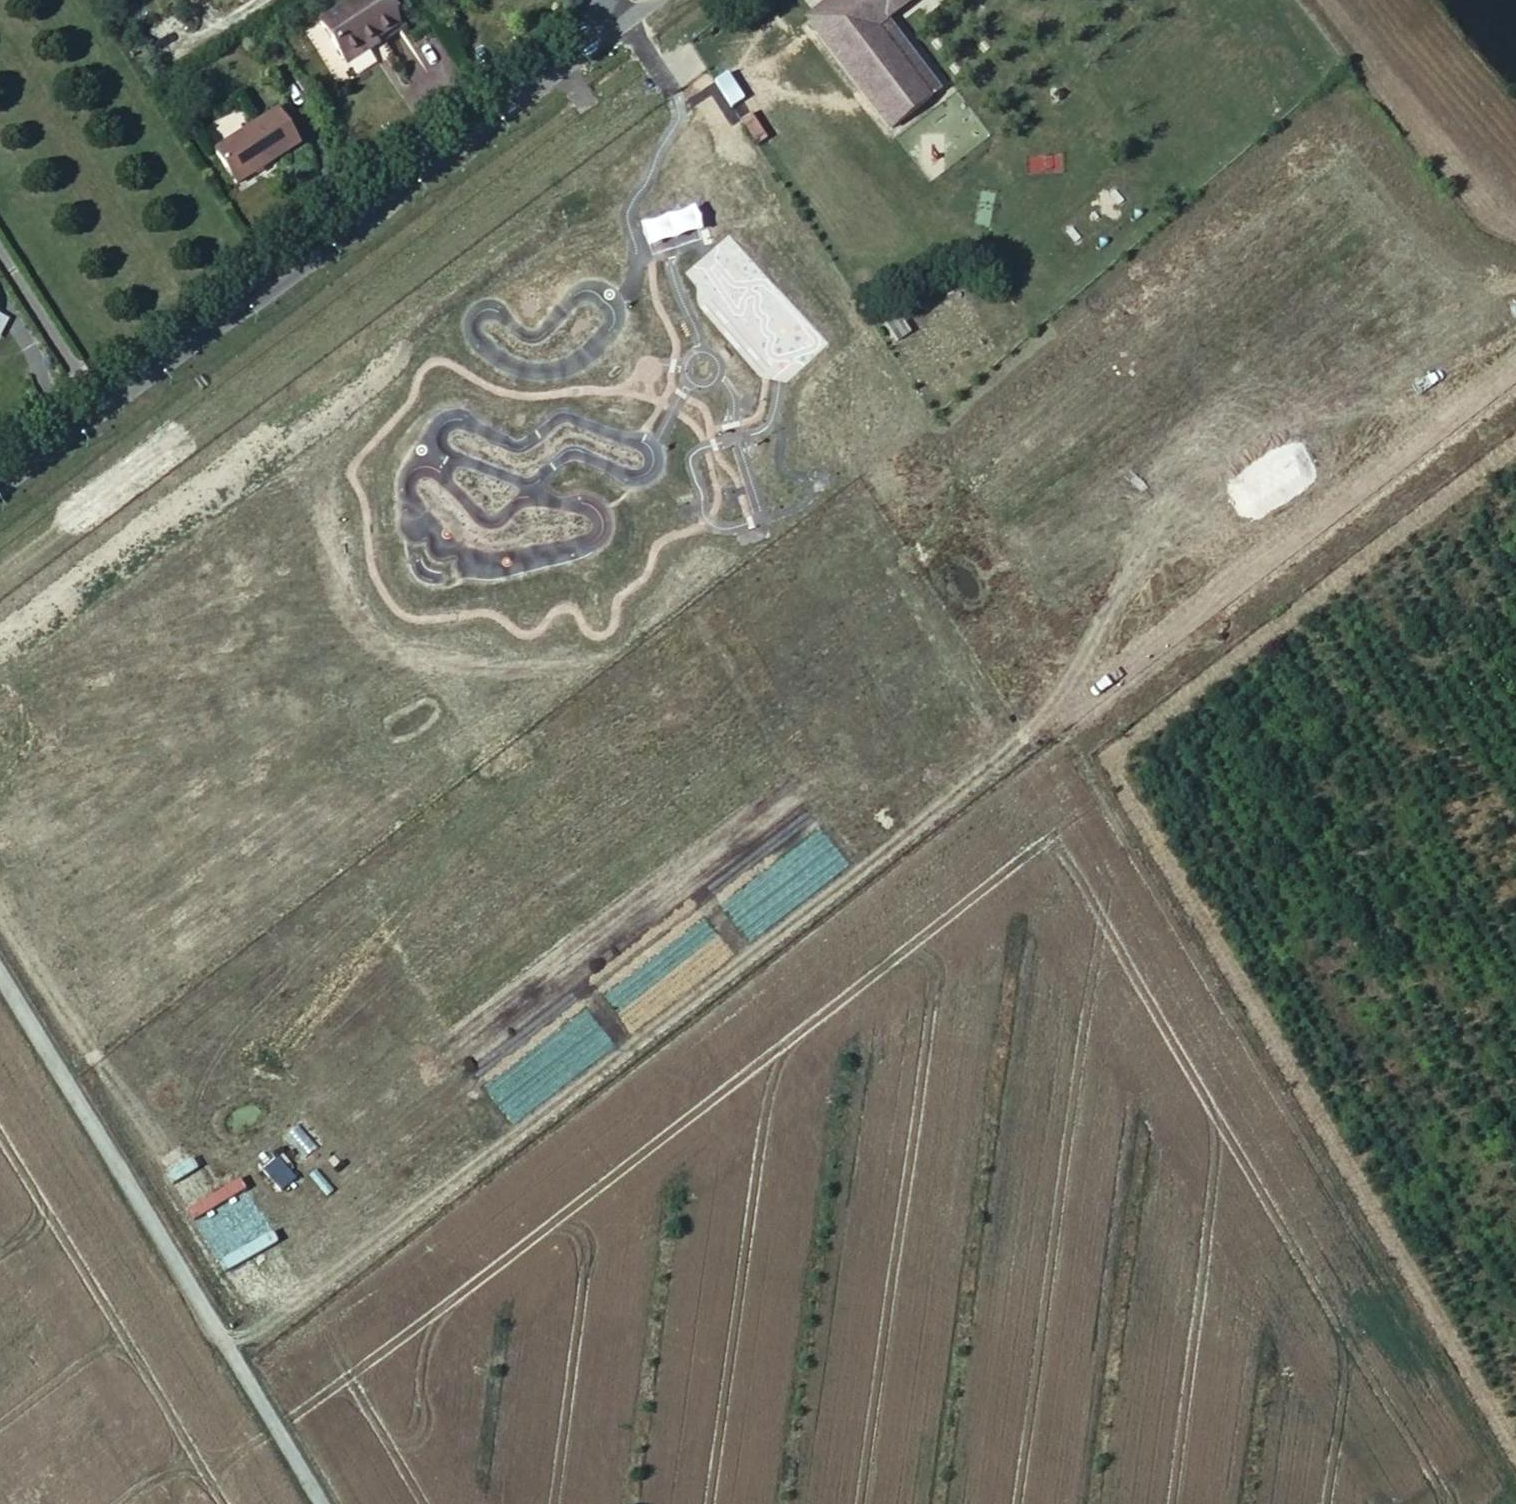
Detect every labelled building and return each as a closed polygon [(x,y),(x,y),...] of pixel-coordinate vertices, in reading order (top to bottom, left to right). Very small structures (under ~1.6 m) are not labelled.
[(377,0),(374,0),(317,35),(343,77),(370,60),(367,56),(376,51),(399,36),(377,0)] [(815,29),(822,38),(872,0),(854,0),(815,29)] [(940,108),(879,28),(915,0),(872,0),(822,38),(898,140),(940,108)] [(879,28),(940,108),(949,102),(894,28),(932,0),(915,0),(879,28)] [(939,10),(952,0),(932,0),(939,10)] [(378,55),(376,51),(367,56),(370,60),(378,55)] [(273,121),(209,160),(230,194),(294,155),(273,121)]
